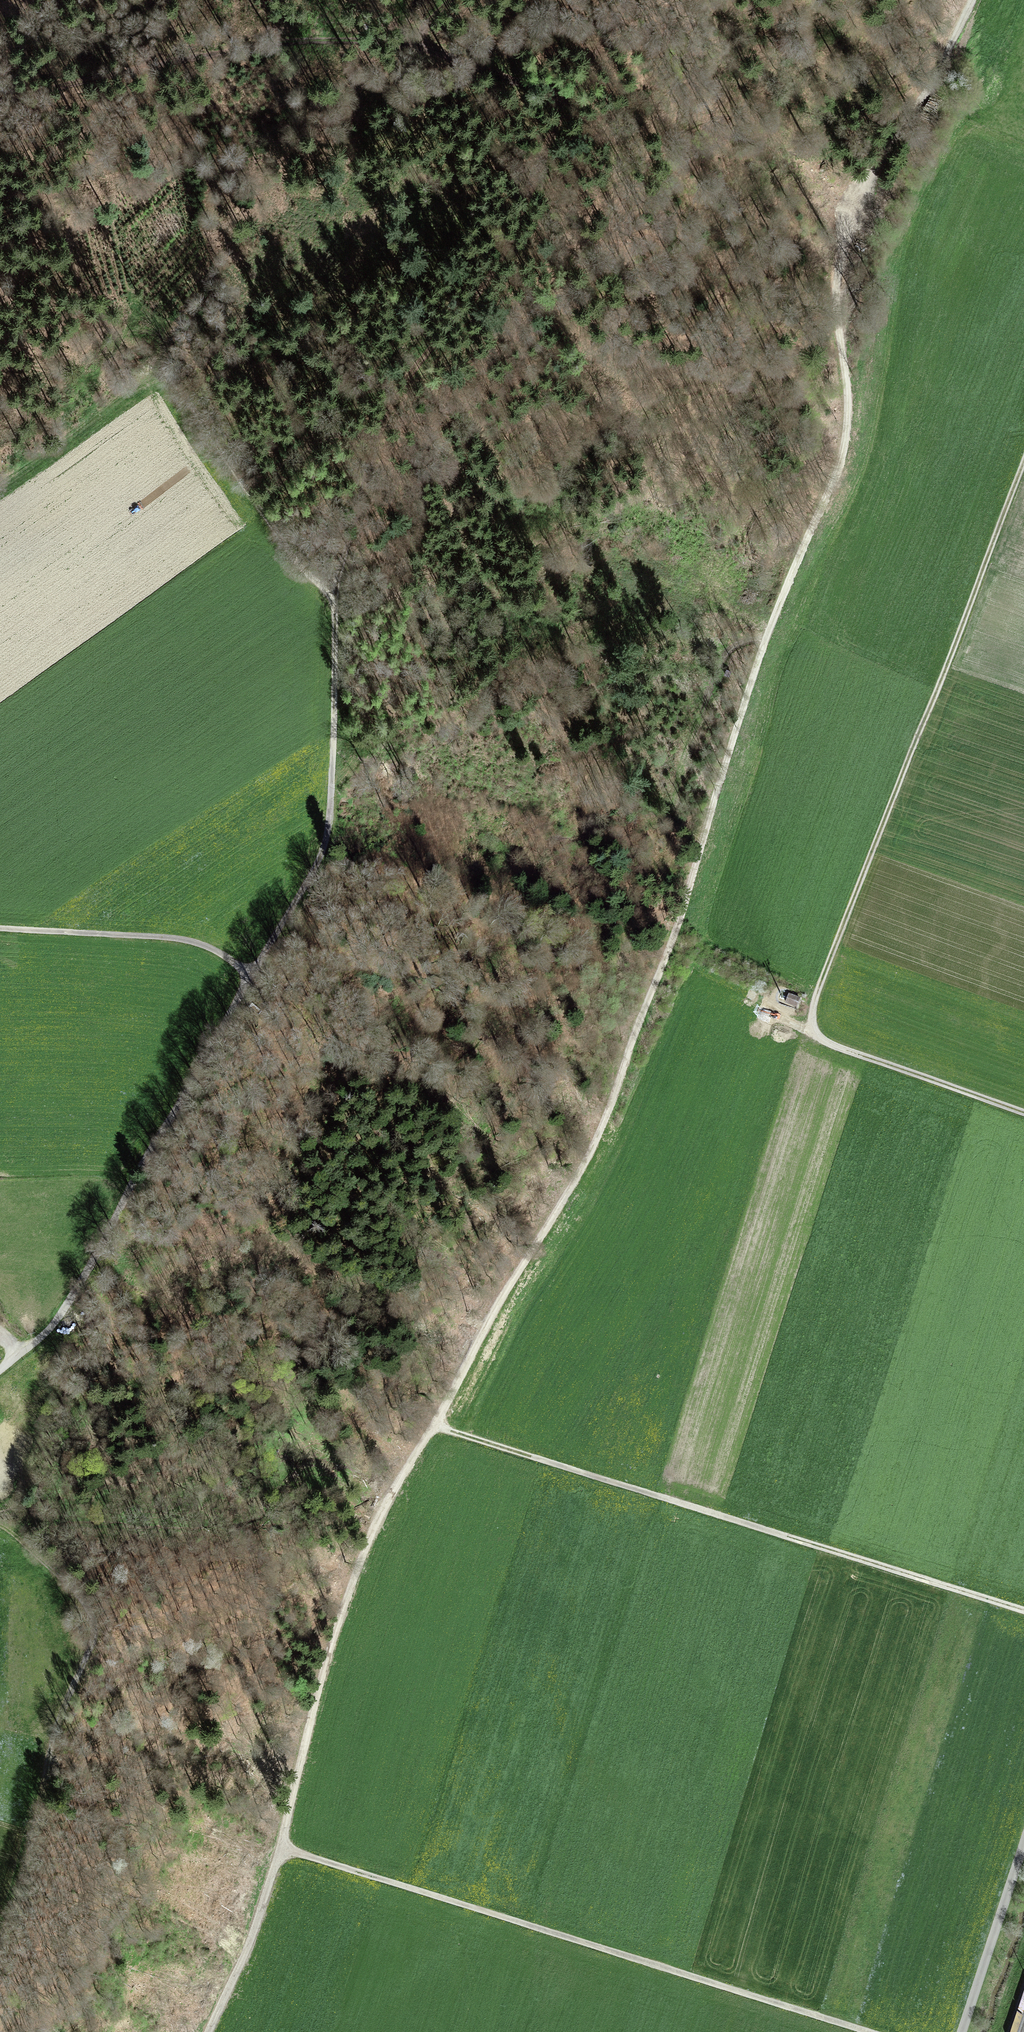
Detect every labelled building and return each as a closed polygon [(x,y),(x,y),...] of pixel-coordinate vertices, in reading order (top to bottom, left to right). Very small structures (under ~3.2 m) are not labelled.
[(789,995),(786,1003),(796,1007),(800,999),(789,995)]
